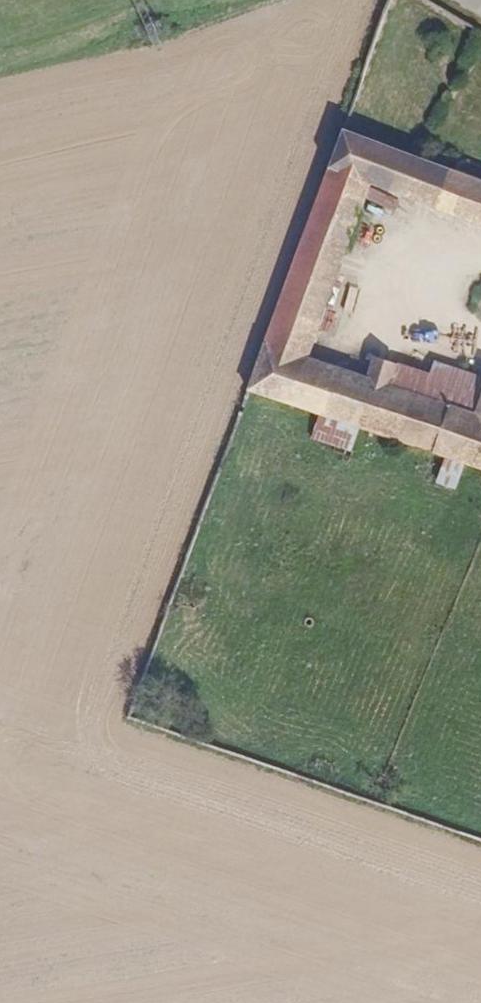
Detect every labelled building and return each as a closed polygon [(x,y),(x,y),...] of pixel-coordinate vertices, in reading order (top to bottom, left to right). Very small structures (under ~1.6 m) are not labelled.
[(369,186),(480,226),(480,181),(465,175),(469,163),(458,159),(454,170),(421,159),(340,130),(245,388),(320,414),(312,438),(352,451),(360,427),(447,456),(439,482),(456,487),(465,462),(472,464),(480,467),(480,418),(477,416),(480,404),(480,380),(433,365),(429,378),(394,366),(387,387),(367,380),(307,361),(369,186)] [(387,387),(394,366),(374,359),(367,380),(387,387)]
